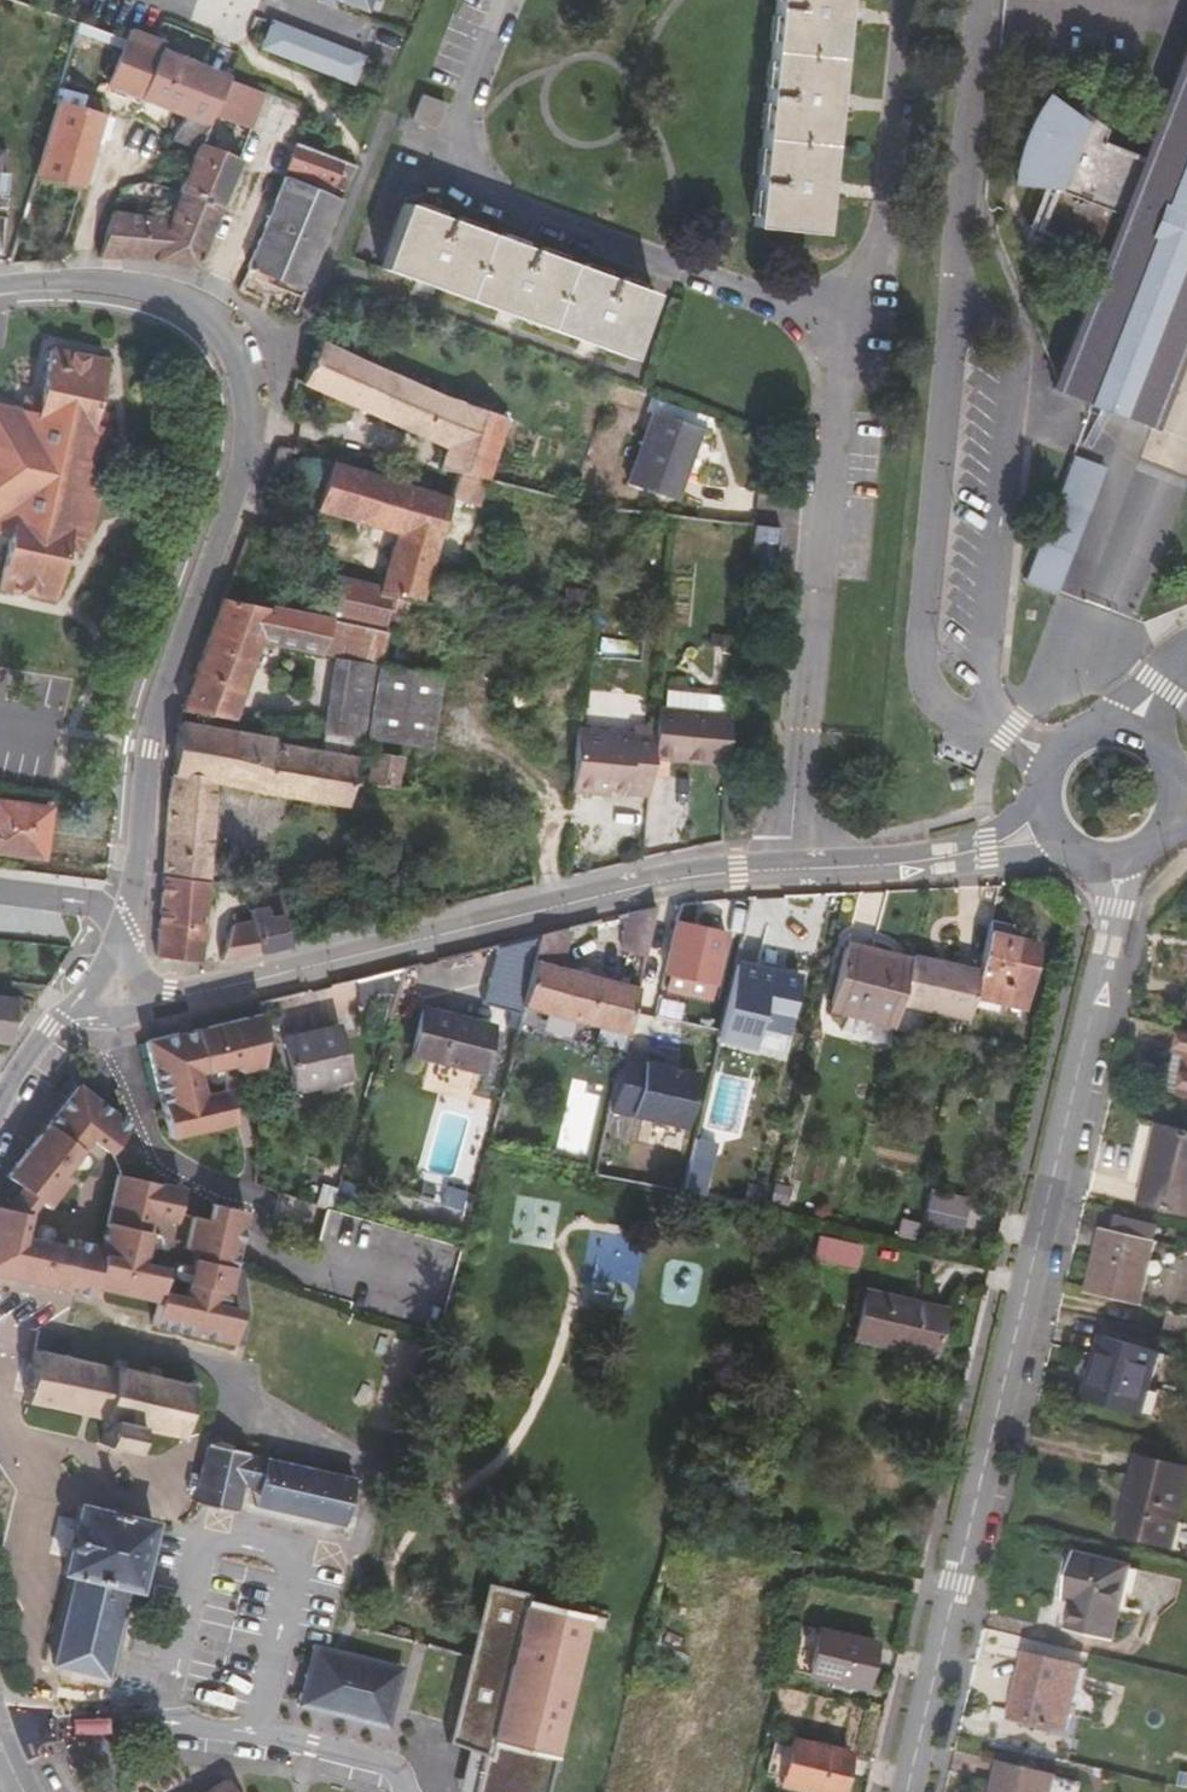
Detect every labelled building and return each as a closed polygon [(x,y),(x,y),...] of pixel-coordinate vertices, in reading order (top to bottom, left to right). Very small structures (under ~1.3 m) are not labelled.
[(364,10),(367,0),(337,0),(364,10)] [(763,138),(754,227),(821,233),(825,198),(826,188),(827,174),(830,145),(833,113),(835,100),(836,86),(839,57),(842,24),(843,13),(844,4),(845,0),(776,0),(771,50),(763,138)] [(261,48),(354,85),(364,59),(271,22),(261,48)] [(128,37),(160,50),(164,41),(159,39),(132,28),(128,37)] [(110,83),(112,84),(142,96),(160,50),(128,37),(110,83)] [(1142,155),(1083,133),(1086,124),(1046,95),(1041,101),(1036,110),(1031,117),(1027,126),(1024,135),(1021,142),(1019,150),(1017,159),(1016,168),(1016,176),(1015,180),(1053,184),(1035,228),(1104,255),(1054,388),(1097,404),(1153,426),(1186,337),(1186,38),(1142,155)] [(227,77),(160,50),(142,96),(189,115),(208,123),(212,113),(219,97),(227,77)] [(219,97),(212,113),(252,129),(266,94),(227,77),(219,97)] [(107,100),(58,85),(55,90),(52,102),(56,103),(103,115),(107,100)] [(425,93),(415,114),(432,123),(443,101),(425,93)] [(56,103),(41,153),(35,175),(82,188),(103,115),(56,103)] [(200,142),(208,123),(189,115),(176,139),(198,147),(200,142)] [(180,192),(221,208),(240,159),(200,142),(198,147),(180,192)] [(340,173),(354,179),(358,169),(298,144),(289,169),(334,188),(340,173)] [(341,201),(331,197),(285,178),(249,266),(304,289),(341,201)] [(151,260),(198,266),(221,208),(180,192),(172,219),(114,210),(100,257),(151,260)] [(415,208),(403,204),(381,266),(422,281),(464,296),(507,312),(547,327),(589,342),(631,358),(653,294),(569,263),(487,234),(415,208)] [(302,381),(424,437),(441,396),(319,342),(302,381)] [(103,464),(111,429),(108,428),(111,413),(94,409),(105,359),(51,348),(41,397),(23,393),(19,409),(0,405),(0,535),(11,537),(1,587),(53,599),(63,550),(80,554),(83,537),(88,538),(96,499),(103,464)] [(507,422),(441,396),(424,437),(444,447),(492,467),(507,422)] [(653,413),(628,483),(675,499),(700,430),(653,413)] [(492,467),(444,447),(438,468),(457,473),(488,480),(489,478),(492,467)] [(1059,592),(1106,465),(1075,453),(1028,580),(1059,592)] [(374,594),(390,598),(422,601),(451,496),(333,459),(332,463),(316,458),(309,481),(323,485),(316,511),(392,535),(377,585),(374,594)] [(113,466),(103,464),(96,499),(105,501),(113,466)] [(621,534),(623,523),(608,521),(606,532),(621,534)] [(780,529),(753,526),(750,560),(777,563),(780,529)] [(328,574),(319,615),(331,618),(384,628),(390,598),(374,594),(377,585),(328,574)] [(278,593),(227,583),(222,599),(273,609),(274,606),(278,593)] [(194,676),(243,693),(262,642),(319,655),(331,618),(319,615),(274,606),(273,609),(222,599),(194,676)] [(319,655),(332,658),(376,664),(384,628),(331,618),(319,655)] [(361,739),(364,739),(376,664),(332,658),(320,733),(361,739)] [(442,674),(376,664),(364,739),(429,750),(442,674)] [(233,720),(243,693),(194,676),(182,712),(233,720)] [(662,709),(656,708),(654,730),(651,757),(726,765),(729,716),(702,713),(703,695),(664,691),(662,709)] [(263,709),(261,724),(301,730),(303,718),(294,715),(295,709),(274,704),(263,709)] [(273,740),(180,723),(171,783),(163,877),(209,881),(217,783),(275,795),(346,805),(351,782),(356,758),(272,743),(273,740)] [(606,789),(648,792),(651,757),(654,730),(630,728),(629,737),(575,733),(570,793),(592,795),(594,788),(606,789)] [(371,751),(363,784),(397,791),(403,758),(371,751)] [(605,796),(606,789),(594,788),(592,795),(605,796)] [(43,856),(50,810),(0,802),(0,850),(43,856)] [(156,957),(201,962),(209,881),(163,877),(156,957)] [(619,950),(644,956),(653,917),(656,904),(626,911),(621,933),(619,950)] [(264,905),(248,908),(250,920),(257,953),(289,945),(282,913),(266,915),(264,905)] [(221,961),(257,953),(250,920),(232,923),(221,961)] [(675,920),(674,922),(662,973),(668,974),(665,987),(708,997),(712,983),(714,984),(726,932),(675,920)] [(973,994),(997,1000),(1021,1006),(1036,942),(1015,937),(1017,930),(989,922),(978,969),(973,994)] [(565,967),(569,945),(572,924),(540,932),(533,959),(565,967)] [(828,1006),(892,1021),(897,1002),(907,961),(844,945),(828,1006)] [(978,969),(910,953),(907,961),(897,1002),(967,1019),(970,1006),(973,994),(978,969)] [(565,967),(533,959),(521,1007),(626,1033),(637,985),(565,967)] [(784,1036),(797,979),(734,964),(720,1021),(718,1033),(716,1039),(751,1047),(755,1029),(784,1036)] [(362,1011),(392,1006),(405,965),(359,976),(362,1011)] [(994,1011),(997,1000),(973,994),(970,1006),(994,1011)] [(9,1044),(14,998),(0,996),(0,1043),(9,1044)] [(482,1073),(494,1025),(422,1007),(410,1056),(482,1073)] [(190,1027),(198,1060),(231,1051),(235,1066),(259,1061),(261,1010),(190,1027)] [(347,1077),(336,1024),(283,1036),(296,1089),(347,1077)] [(184,1064),(198,1060),(190,1027),(175,1031),(184,1064)] [(1182,1028),(1177,1051),(1186,1053),(1186,1029),(1182,1028)] [(779,1060),(784,1036),(755,1029),(751,1047),(716,1039),(715,1046),(779,1060)] [(184,1064),(175,1031),(144,1039),(168,1136),(232,1120),(223,1086),(192,1093),(184,1064)] [(685,1125),(697,1067),(623,1050),(608,1108),(685,1125)] [(1180,1093),(1186,1062),(1186,1053),(1177,1051),(1169,1091),(1180,1093)] [(220,1067),(203,1071),(204,1075),(206,1078),(210,1082),(214,1082),(218,1081),(221,1078),(221,1072),(220,1067)] [(3,1173),(15,1183),(36,1199),(44,1206),(65,1181),(50,1169),(82,1128),(106,1147),(126,1122),(75,1082),(3,1173)] [(1159,1126),(1141,1204),(1186,1214),(1186,1133),(1159,1126)] [(685,1173),(707,1178),(715,1144),(693,1139),(685,1173)] [(81,1150),(69,1164),(73,1167),(77,1168),(81,1167),(84,1166),(86,1163),(86,1159),(85,1154),(83,1152),(81,1150)] [(704,1195),(707,1178),(685,1173),(682,1189),(704,1195)] [(141,1214),(157,1217),(163,1184),(114,1174),(101,1239),(135,1245),(141,1214)] [(36,1199),(15,1183),(6,1195),(0,1204),(0,1206),(26,1211),(31,1206),(36,1199)] [(180,1188),(163,1184),(157,1217),(173,1221),(180,1188)] [(920,1224),(949,1230),(957,1232),(965,1198),(927,1190),(920,1224)] [(211,1203),(208,1218),(242,1226),(245,1210),(211,1203)] [(97,1260),(74,1254),(76,1238),(69,1236),(65,1254),(20,1243),(26,1211),(0,1206),(0,1275),(90,1295),(92,1288),(97,1260)] [(307,1273),(303,1287),(348,1301),(347,1308),(438,1335),(459,1246),(330,1209),(324,1208),(315,1243),(312,1255),(307,1273)] [(242,1226),(208,1218),(193,1215),(187,1248),(201,1252),(191,1299),(158,1292),(163,1267),(132,1260),(114,1256),(107,1292),(157,1301),(152,1326),(232,1342),(238,1309),(225,1306),(242,1226)] [(1117,1216),(1113,1230),(1155,1240),(1159,1226),(1117,1216)] [(899,1217),(893,1238),(911,1242),(916,1221),(899,1217)] [(946,1243),(949,1230),(920,1224),(917,1237),(946,1243)] [(33,1236),(52,1240),(52,1238),(52,1234),(50,1229),(47,1226),(43,1225),(40,1226),(36,1229),(34,1233),(33,1236)] [(1155,1240),(1113,1230),(1102,1227),(1087,1290),(1142,1303),(1157,1240),(1155,1240)] [(148,1229),(144,1248),(147,1249),(154,1249),(157,1247),(159,1245),(160,1240),(159,1236),(157,1233),(153,1230),(148,1229)] [(100,1243),(76,1238),(74,1254),(97,1260),(98,1253),(100,1243)] [(815,1256),(851,1264),(856,1246),(819,1238),(815,1256)] [(132,1260),(135,1245),(101,1239),(100,1243),(98,1253),(114,1256),(132,1260)] [(92,1288),(107,1292),(114,1256),(98,1253),(97,1260),(92,1288)] [(183,1273),(187,1256),(184,1255),(179,1256),(176,1259),(174,1262),(175,1266),(177,1269),(179,1271),(183,1273)] [(930,1356),(942,1307),(863,1288),(851,1338),(930,1356)] [(1162,1335),(1186,1341),(1186,1318),(1168,1313),(1162,1335)] [(1160,1354),(1102,1337),(1085,1397),(1144,1414),(1160,1354)] [(110,1367),(35,1350),(33,1363),(28,1362),(27,1367),(31,1368),(27,1385),(23,1384),(22,1388),(26,1389),(24,1401),(101,1417),(99,1425),(104,1426),(101,1444),(129,1450),(135,1425),(139,1426),(138,1433),(143,1435),(145,1427),(181,1435),(183,1440),(202,1433),(209,1397),(195,1383),(189,1386),(155,1378),(156,1371),(149,1369),(147,1375),(118,1368),(119,1362),(112,1360),(110,1367)] [(197,1474),(193,1491),(191,1501),(196,1502),(200,1503),(232,1510),(237,1485),(256,1490),(271,1493),(267,1509),(341,1526),(354,1479),(205,1444),(197,1474)] [(1138,1456),(1121,1532),(1174,1545),(1186,1492),(1186,1468),(1138,1456)] [(193,1491),(197,1474),(190,1472),(185,1490),(193,1491)] [(252,1506),(267,1509),(271,1493),(256,1490),(252,1506)] [(149,1530),(150,1524),(77,1507),(60,1572),(73,1575),(51,1664),(102,1676),(120,1601),(139,1606),(144,1584),(137,1582),(149,1530)] [(1133,1566),(1077,1552),(1067,1599),(1075,1600),(1069,1628),(1116,1639),(1133,1566)] [(484,1581),(466,1659),(446,1739),(480,1753),(471,1791),(543,1791),(586,1612),(526,1597),(527,1591),(484,1581)] [(875,1641),(818,1627),(818,1628),(806,1673),(863,1688),(875,1641)] [(398,1665),(310,1646),(297,1705),(386,1724),(398,1665)] [(1083,1666),(1025,1652),(1011,1716),(1067,1730),(1083,1666)] [(848,1752),(791,1737),(789,1747),(773,1743),(766,1771),(781,1775),(779,1784),(813,1791),(838,1791),(848,1752)] [(1000,1762),(993,1791),(1051,1791),(1055,1776),(1000,1762)] [(207,1791),(234,1791),(226,1780),(207,1791)]
